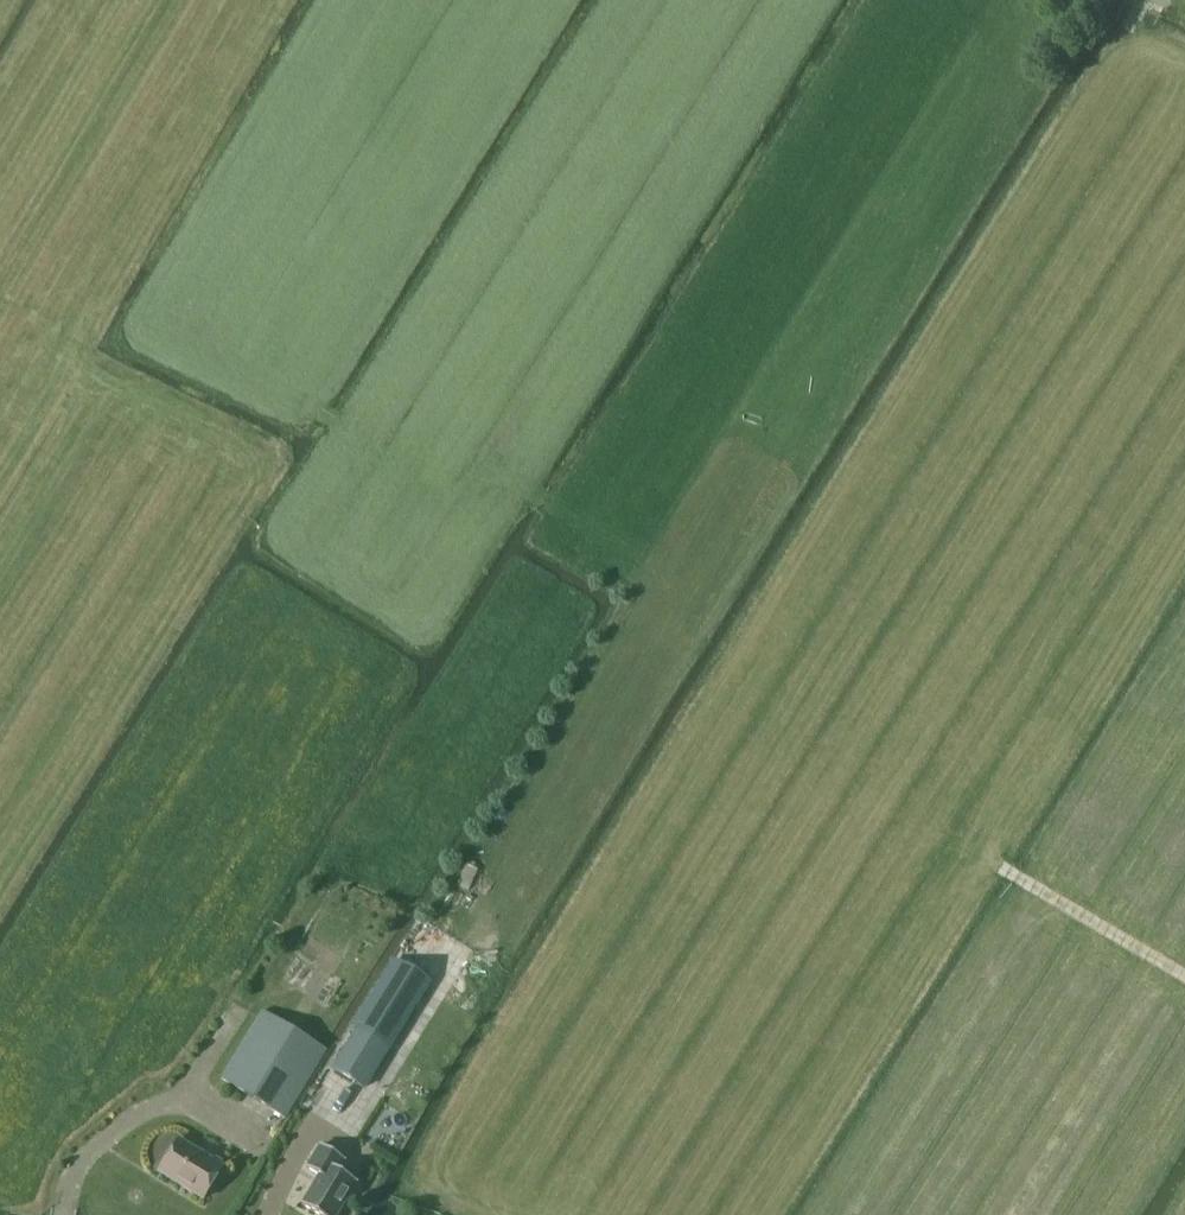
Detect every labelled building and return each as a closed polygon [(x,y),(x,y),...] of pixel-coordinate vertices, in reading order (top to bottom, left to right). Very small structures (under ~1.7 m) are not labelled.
[(358,1029),(333,1070),(364,1089),(429,983),(394,962),(354,1027),(358,1029)] [(286,1119),(325,1052),(260,1014),(221,1082),(286,1119)] [(178,1140),(162,1168),(186,1183),(183,1188),(203,1200),(223,1168),(178,1140)] [(302,1206),(317,1214),(337,1214),(357,1182),(339,1171),(345,1160),(321,1146),(307,1169),(319,1176),(302,1206)]
